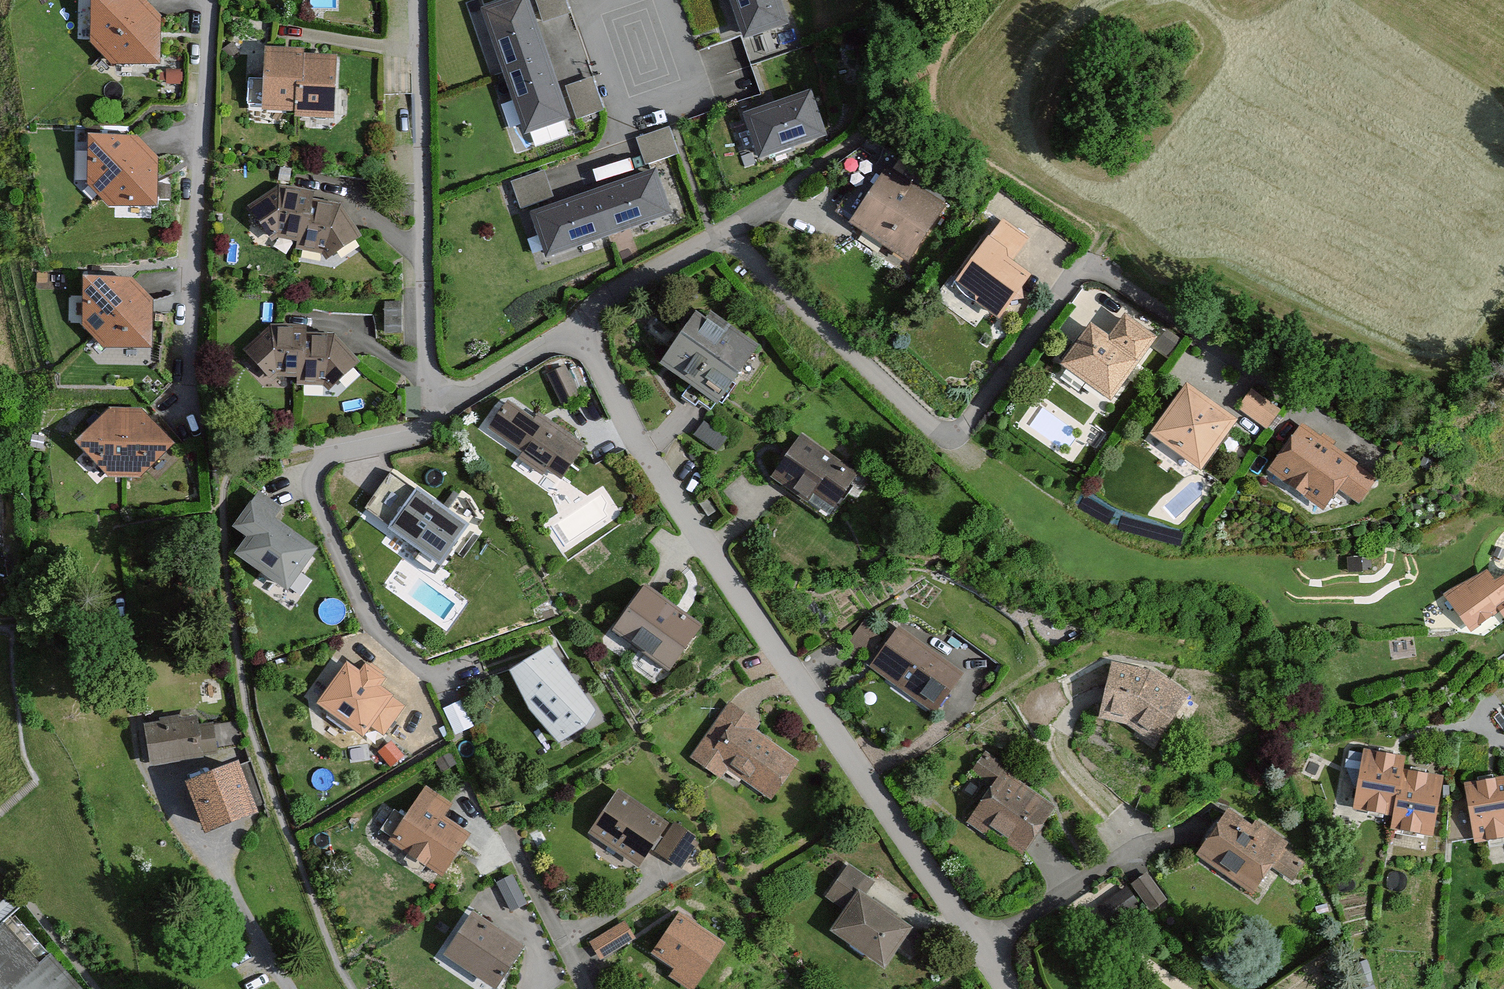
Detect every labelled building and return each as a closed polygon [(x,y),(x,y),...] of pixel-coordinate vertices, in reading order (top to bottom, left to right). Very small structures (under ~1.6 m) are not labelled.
[(78,42),(102,64),(145,64),(153,18),(135,0),(76,0),(78,42)] [(473,15),(517,141),(571,122),(528,0),(516,0),(473,15)] [(737,33),(794,13),(789,0),(725,0),(737,33)] [(294,55),(252,54),(251,110),(284,111),(284,116),(321,117),(322,64),(293,63),(294,55)] [(818,88),(742,117),(758,161),(834,132),(818,88)] [(647,163),(683,151),(675,124),(638,136),(647,163)] [(124,136),(68,133),(71,183),(95,205),(138,205),(146,159),(124,136)] [(658,167),(520,218),(536,259),(673,208),(658,167)] [(511,181),(520,207),(555,194),(546,168),(511,181)] [(942,208),(884,169),(847,223),(905,262),(942,208)] [(314,193),(268,185),(243,210),(258,239),(289,241),(288,250),(314,252),(318,259),(352,236),(336,203),(313,202),(314,193)] [(1028,238),(1002,216),(947,280),(990,316),(1025,274),(1009,261),(1028,238)] [(122,278),(67,275),(70,325),(93,347),(136,347),(144,301),(122,278)] [(691,304),(650,364),(708,404),(750,345),(691,304)] [(1087,321),(1054,364),(1102,401),(1151,337),(1121,314),(1105,334),(1087,321)] [(311,331),(265,327),(241,354),(259,382),(290,381),(290,390),(316,390),(320,396),(352,371),(333,339),(311,340),(311,331)] [(564,368),(547,375),(561,405),(578,398),(564,368)] [(1182,383),(1143,433),(1191,469),(1229,419),(1182,383)] [(1275,409),(1246,389),(1234,407),(1262,427),(1275,409)] [(580,447),(506,396),(483,430),(557,480),(580,447)] [(101,410),(63,441),(100,475),(136,476),(166,442),(138,410),(101,410)] [(1366,477),(1299,422),(1262,466),(1311,506),(1327,485),(1346,501),(1366,477)] [(831,463),(790,433),(761,475),(796,500),(803,490),(830,509),(849,482),(828,467),(831,463)] [(463,522),(410,484),(378,528),(431,566),(463,522)] [(282,507),(260,491),(234,527),(247,536),(235,553),(287,589),(317,547),(274,518),(282,507)] [(1438,595),(1462,629),(1503,598),(1503,568),(1486,581),(1476,567),(1438,595)] [(693,623),(636,585),(605,632),(661,670),(693,623)] [(959,674),(893,629),(868,665),(934,711),(959,674)] [(544,642),(500,663),(547,741),(574,727),(590,703),(544,642)] [(352,670),(339,661),(310,702),(356,734),(364,722),(381,734),(402,705),(373,685),(379,676),(358,661),(352,670)] [(1147,746),(1181,693),(1148,669),(1099,664),(1091,719),(1123,724),(1147,746)] [(758,724),(726,703),(689,759),(719,778),(724,771),(768,800),(793,761),(752,734),(758,724)] [(191,718),(138,724),(142,762),(195,757),(191,718)] [(1398,756),(1356,750),(1349,810),(1386,814),(1384,829),(1427,835),(1434,776),(1396,771),(1398,756)] [(228,760),(174,780),(193,830),(246,811),(228,760)] [(1048,806),(992,772),(964,818),(1020,852),(1048,806)] [(1457,781),(1467,839),(1503,833),(1503,834),(1503,788),(1501,789),(1498,773),(1457,781)] [(449,804),(421,785),(383,841),(434,875),(463,832),(441,817),(449,804)] [(664,820),(615,789),(586,834),(635,865),(664,820)] [(1303,857),(1225,806),(1191,858),(1244,893),(1264,864),(1288,880),(1303,857)] [(698,837),(672,822),(655,853),(680,867),(698,837)] [(918,909),(847,862),(824,897),(839,907),(823,932),(879,968),(918,909)] [(1153,910),(1170,899),(1150,870),(1133,881),(1153,910)] [(511,873),(490,884),(504,913),(526,903),(511,873)] [(1121,928),(1149,908),(1131,883),(1103,903),(1121,928)] [(515,943),(463,909),(434,953),(486,987),(515,943)] [(718,943),(672,912),(644,952),(691,983),(718,943)] [(624,920),(590,940),(600,957),(634,937),(624,920)] [(44,949),(32,960),(0,926),(0,988),(82,988),(44,949)]
